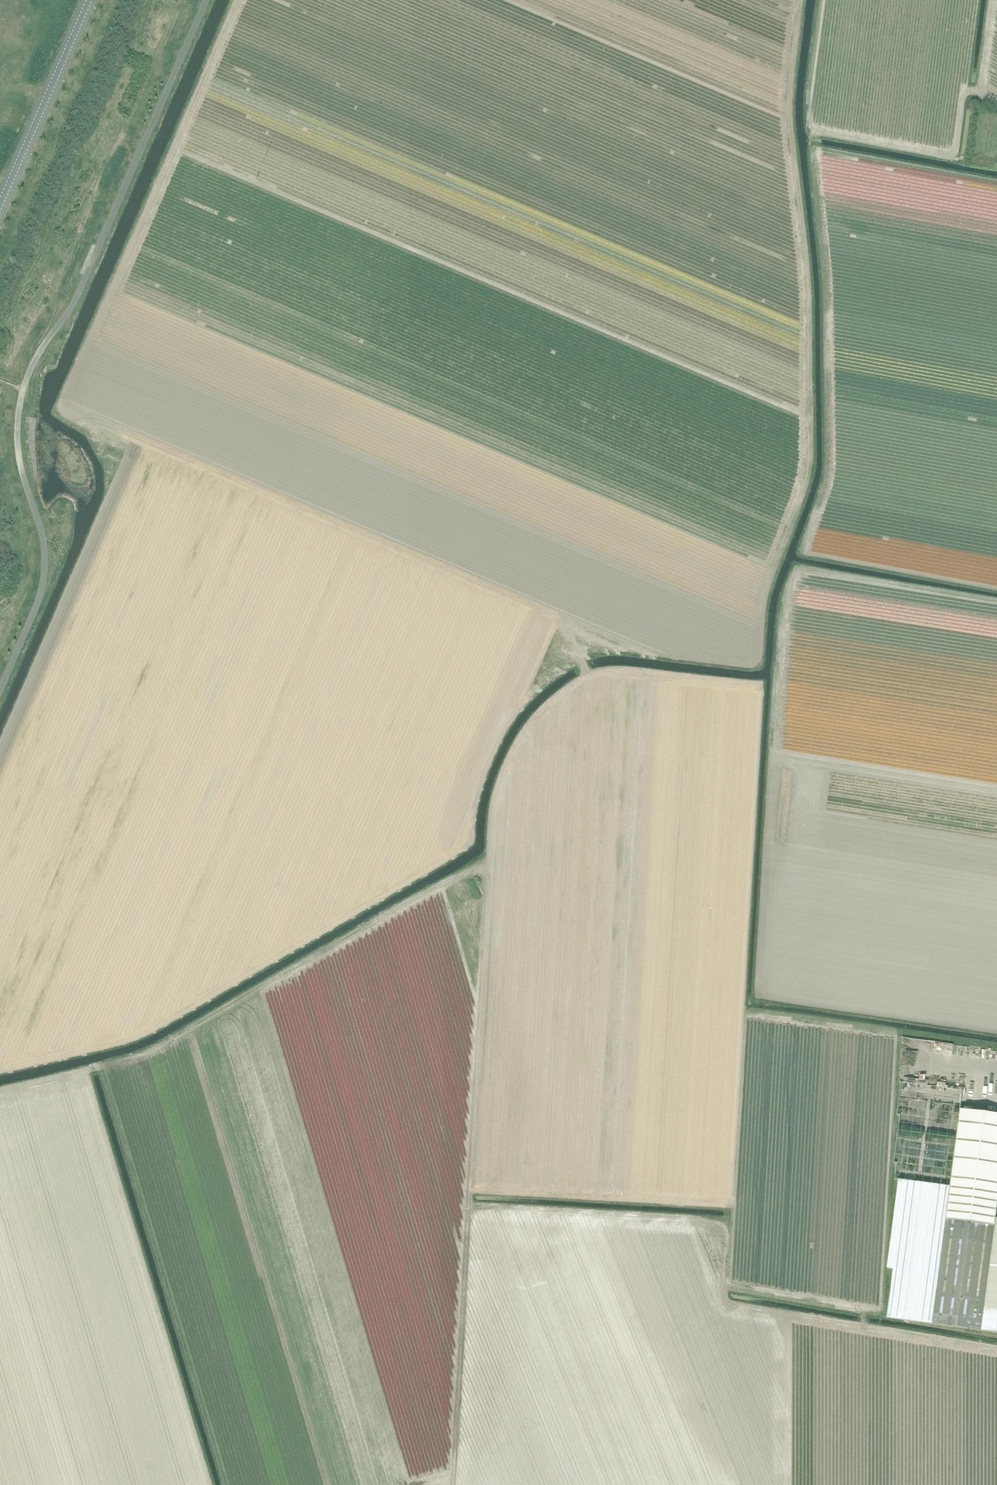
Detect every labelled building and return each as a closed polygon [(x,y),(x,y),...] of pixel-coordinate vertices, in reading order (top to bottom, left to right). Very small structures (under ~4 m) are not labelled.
[(948,1105),(951,1112),(957,1109),(954,1102),(948,1105)] [(996,1218),(996,1211),(996,1114),(961,1109),(947,1218),(933,1324),(981,1330),(996,1332),(996,1218)] [(887,1318),(932,1324),(950,1186),(899,1179),(887,1267),(894,1269),(887,1318)]
